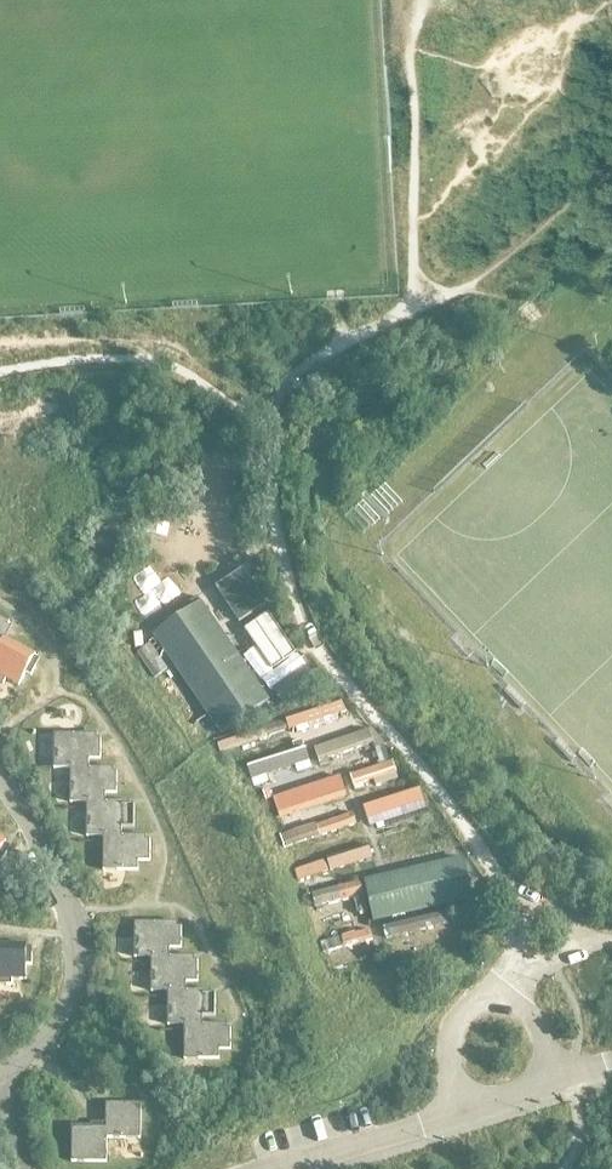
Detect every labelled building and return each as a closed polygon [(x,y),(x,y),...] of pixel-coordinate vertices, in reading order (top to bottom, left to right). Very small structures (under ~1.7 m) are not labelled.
[(216,587),(239,622),(266,604),(243,570),(216,587)] [(222,732),(269,699),(201,602),(154,635),(222,732)] [(295,654),(268,615),(245,630),(272,670),(295,654)] [(5,638),(6,638),(6,637),(4,631),(7,625),(9,622),(0,617),(0,647),(5,638)] [(3,683),(6,678),(17,685),(29,664),(24,661),(30,651),(6,638),(5,638),(0,647),(0,681),(3,683)] [(150,643),(137,652),(154,678),(167,669),(150,643)] [(285,707),(319,683),(307,666),(273,690),(285,707)] [(286,718),(289,729),(345,711),(342,700),(286,718)] [(89,768),(89,766),(89,759),(99,759),(100,738),(88,737),(84,733),(54,732),(53,768),(70,768),(89,768)] [(372,732),(315,739),(318,759),(374,751),(372,732)] [(246,763),(253,786),(312,769),(306,747),(246,763)] [(393,758),(351,772),(357,790),(399,776),(393,758)] [(69,802),(86,802),(105,802),(105,800),(105,792),(116,793),(117,772),(105,771),(101,766),(89,766),(89,768),(70,768),(69,802)] [(279,821),(349,798),(341,772),(271,795),(279,821)] [(370,825),(427,808),(421,786),(363,803),(370,825)] [(86,835),(103,836),(103,835),(121,836),(121,834),(121,826),(132,827),(133,805),(121,805),(117,800),(105,800),(105,802),(86,802),(87,802),(86,835)] [(353,809),(281,832),(285,845),(357,821),(353,809)] [(364,832),(322,845),(326,856),(294,866),(298,880),(372,857),(364,832)] [(133,834),(121,834),(121,836),(103,835),(103,836),(102,869),(137,870),(137,860),(148,860),(149,839),(137,839),(133,834)] [(374,921),(471,898),(462,858),(365,881),(374,921)] [(310,891),(316,913),(363,901),(358,879),(310,891)] [(169,956),(169,954),(169,947),(180,947),(181,926),(169,926),(165,921),(135,921),(134,956),(151,957),(151,956),(169,956)] [(0,943),(0,984),(11,985),(11,980),(25,981),(26,943),(0,943)] [(150,990),(167,991),(167,990),(186,990),(186,988),(185,988),(186,981),(197,981),(197,960),(185,960),(181,955),(169,954),(169,956),(151,956),(151,957),(150,990)] [(167,1025),(184,1025),(184,1024),(202,1024),(203,1022),(202,1022),(202,1015),(213,1015),(214,994),(202,994),(198,989),(186,988),(186,990),(167,990),(167,991),(168,991),(167,1025)] [(213,1022),(203,1022),(202,1024),(184,1024),(184,1025),(183,1058),(218,1059),(219,1048),(229,1049),(230,1028),(218,1027),(213,1022)] [(140,1104),(107,1103),(107,1123),(91,1123),(91,1113),(72,1113),(71,1162),(106,1162),(106,1138),(140,1138),(140,1104)]
